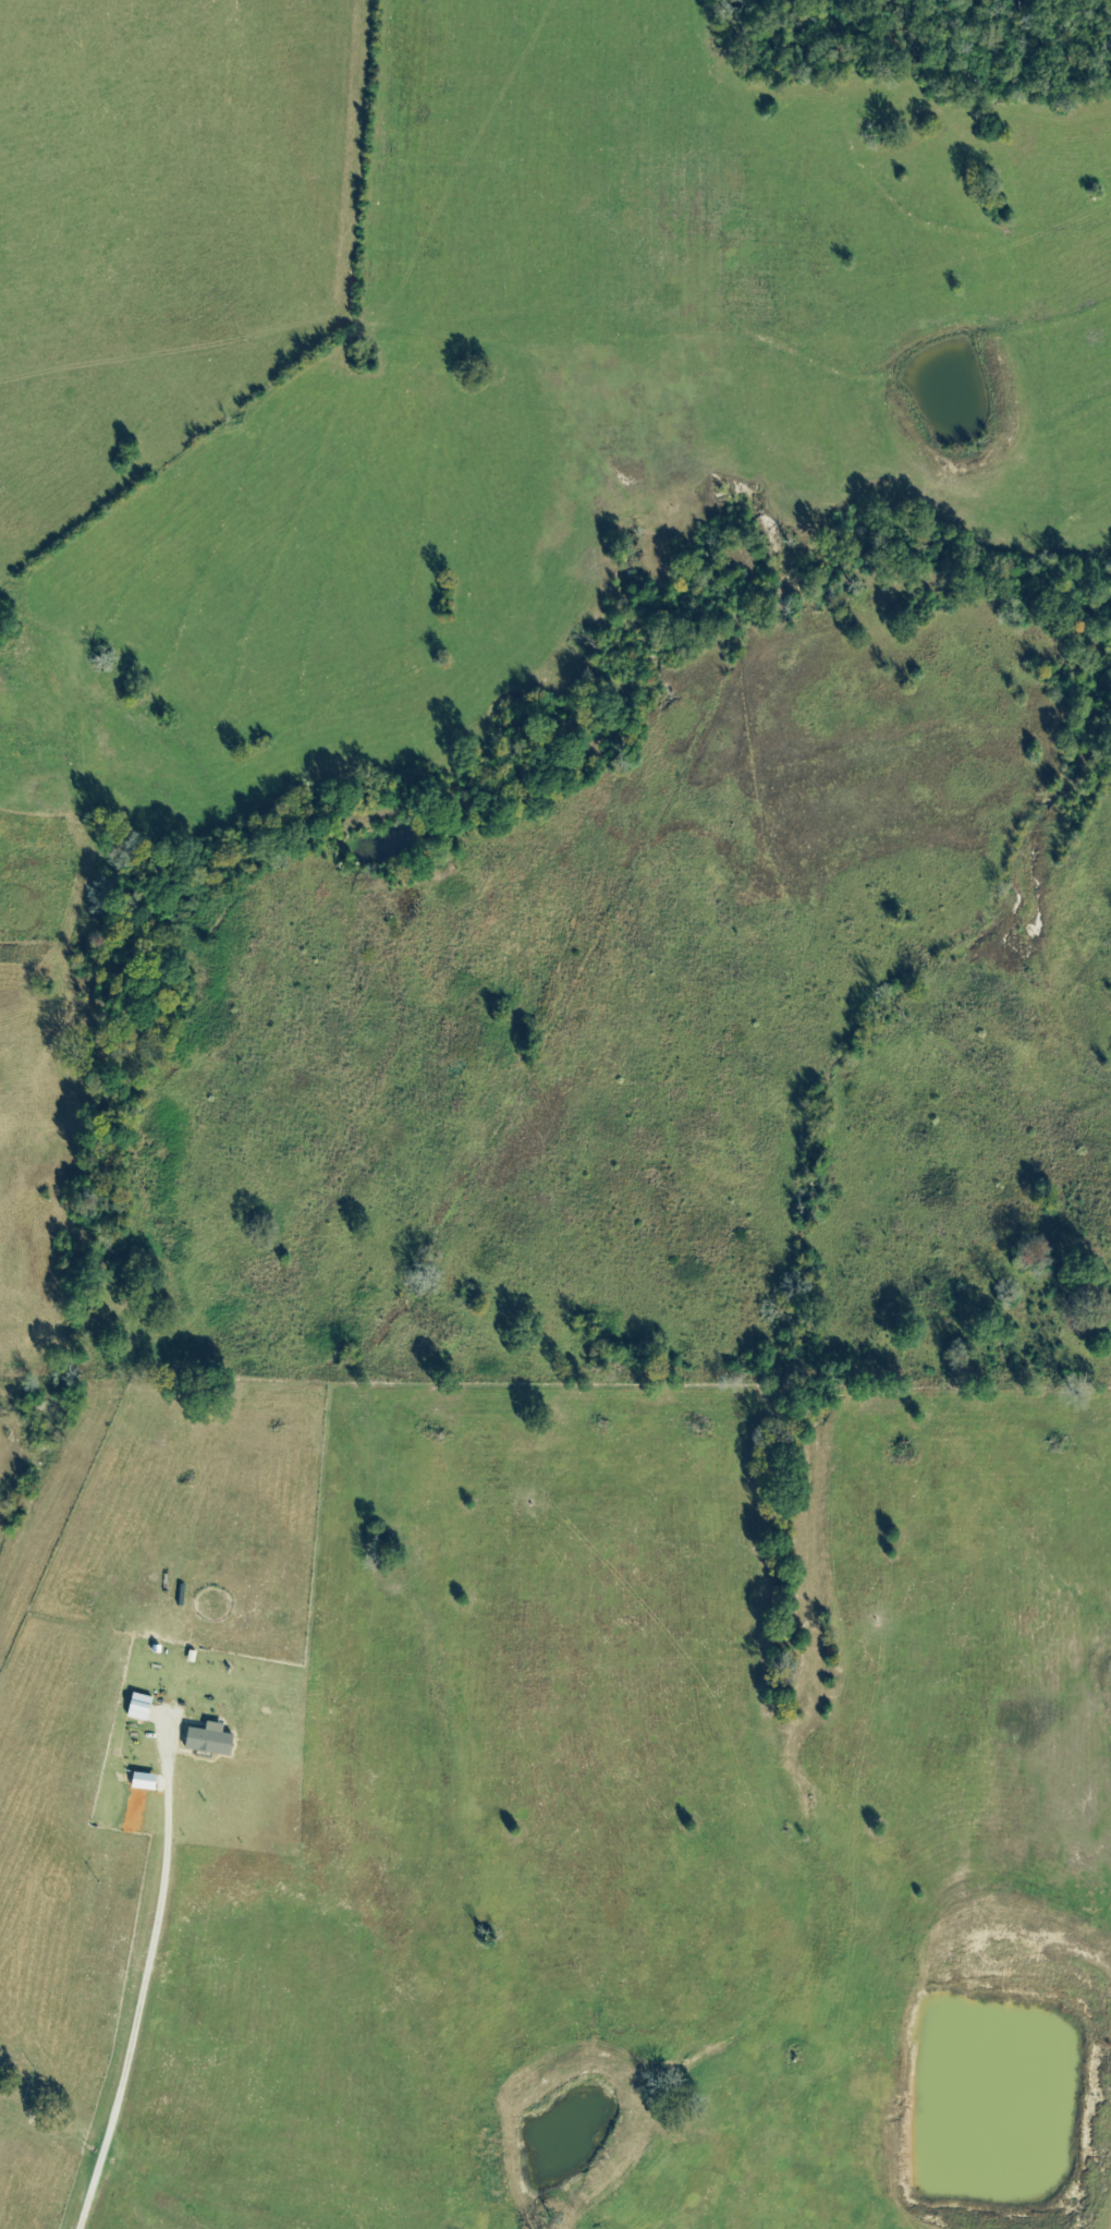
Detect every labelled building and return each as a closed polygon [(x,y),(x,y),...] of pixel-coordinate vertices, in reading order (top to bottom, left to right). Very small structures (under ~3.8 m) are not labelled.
[(209,1731),(192,1727),(188,1749),(235,1758),(239,1736),(227,1734),(229,1726),(211,1722),(209,1731)]
